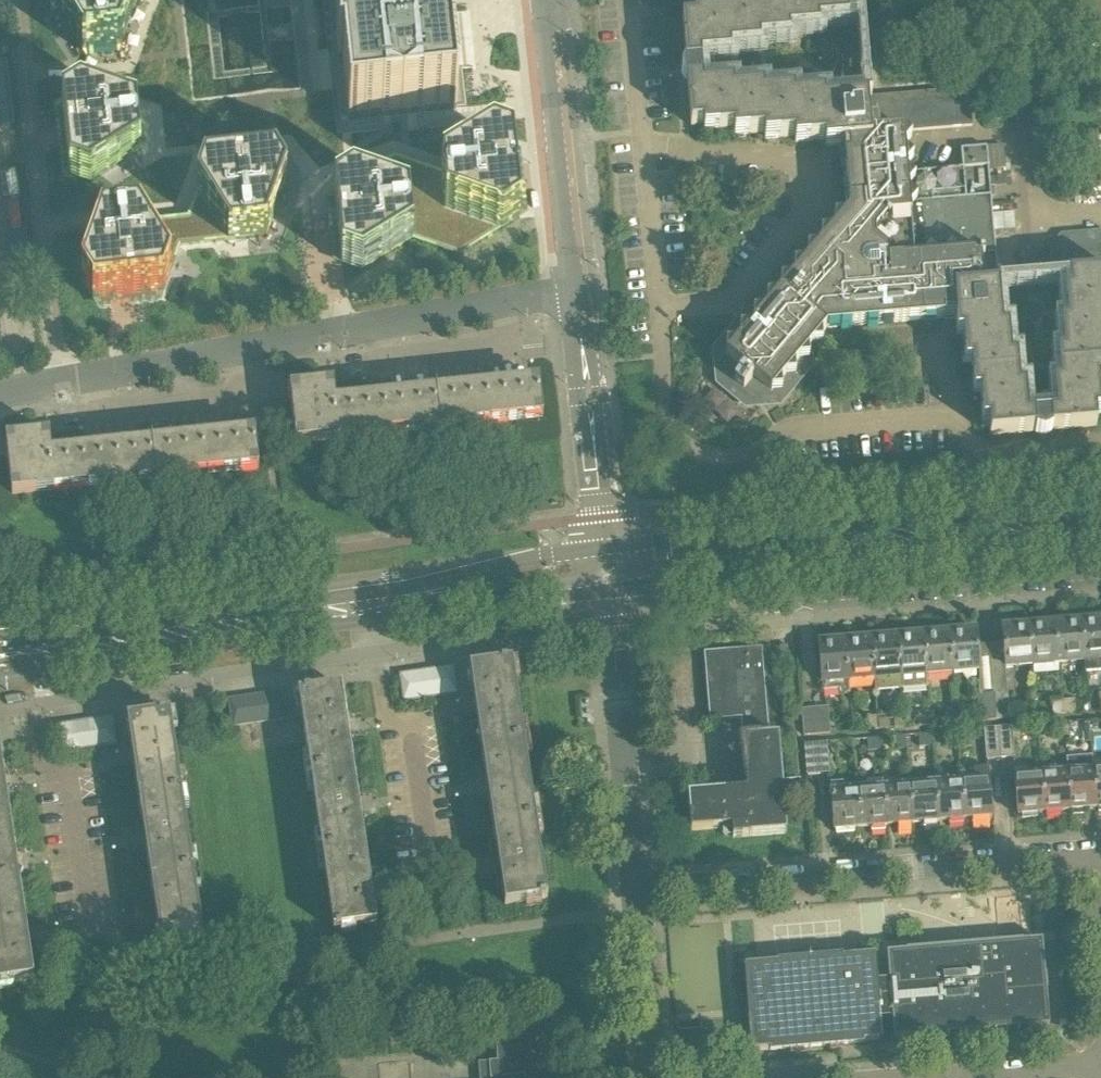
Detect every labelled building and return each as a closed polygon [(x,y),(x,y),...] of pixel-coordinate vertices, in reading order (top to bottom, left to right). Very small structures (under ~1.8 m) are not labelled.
[(52,1),(83,52),(105,49),(120,48),(137,0),(53,0),(52,1)] [(336,38),(338,60),(338,62),(342,61),(345,87),(348,117),(349,120),(382,116),(421,112),(456,108),(466,107),(466,106),(466,105),(462,69),(462,67),(457,68),(454,41),(451,12),(447,13),(446,0),(342,0),(346,37),(338,38),(336,38)] [(849,210),(910,207),(913,259),(983,253),(980,215),(993,214),(989,169),(987,147),(961,149),(963,168),(907,172),(904,132),(972,126),(969,88),(825,100),(824,94),(794,97),(794,91),(764,93),(764,87),(734,90),(733,83),(703,86),(701,57),(731,55),(730,49),(760,46),(760,40),(789,38),(789,32),(819,29),(818,23),(848,21),(848,15),(864,13),(863,0),(754,0),(754,1),(724,4),(725,10),(695,13),(695,19),(682,20),(691,126),(704,125),(704,131),(734,129),(735,135),(765,132),(765,138),(795,136),(796,142),(826,139),(826,145),(848,143),(849,155),(845,156),(849,210)] [(14,123),(11,58),(0,58),(0,123),(14,123)] [(81,95),(63,105),(70,175),(90,182),(141,150),(138,115),(81,95)] [(364,176),(334,194),(342,264),(362,271),(413,240),(443,250),(459,256),(519,219),(518,201),(512,149),(492,142),(441,173),(434,171),(395,157),(364,176)] [(987,147),(989,169),(1006,168),(1004,146),(987,147)] [(188,218),(182,219),(185,245),(266,237),(286,180),(275,162),(206,170),(188,218)] [(827,328),(917,320),(913,259),(910,207),(849,210),(844,216),(835,217),(835,226),(834,228),(821,229),(822,242),(819,246),(817,248),(808,248),(808,258),(804,263),(794,264),(795,274),(791,279),(781,280),(782,290),(777,296),(767,297),(768,306),(763,312),(747,313),(716,350),(718,366),(735,380),(734,382),(744,390),(745,389),(762,403),(778,402),(809,365),(808,350),(827,328)] [(185,245),(182,219),(102,227),(82,283),(93,302),(162,295),(180,246),(185,245)] [(917,320),(944,318),(944,313),(956,312),(957,334),(963,334),(966,364),(972,363),(974,393),(981,393),(983,423),(989,422),(990,435),(1035,431),(1035,433),(1039,435),(1044,436),(1048,434),(1052,432),(1052,430),(1097,426),(1096,413),(1100,413),(1100,405),(1099,383),(1100,383),(1100,230),(1061,234),(1050,247),(1052,279),(1069,277),(1071,292),(1065,293),(1067,323),(1061,323),(1063,353),(1057,353),(1060,383),(1054,384),(1056,414),(1028,416),(1025,386),(1019,387),(1017,357),(1011,357),(1008,328),(1002,328),(996,252),(983,253),(913,259),(917,320)] [(539,386),(361,405),(336,407),(335,407),(335,402),(336,402),(333,383),(290,387),(296,443),(543,417),(539,386)] [(255,437),(75,456),(52,458),(51,458),(51,454),(52,453),(50,434),(35,436),(6,439),(13,494),(259,468),(255,437)] [(1080,620),(1083,661),(1084,672),(1086,671),(1086,673),(1100,671),(1100,620),(1100,621),(1100,619),(1099,619),(1099,620),(1096,620),(1096,619),(1080,620)] [(1056,624),(1054,624),(1057,663),(1083,661),(1080,620),(1066,621),(1066,623),(1063,623),(1063,622),(1061,623),(1062,624),(1057,624),(1057,623),(1056,623),(1056,624)] [(1044,623),(1028,624),(1031,665),(1057,663),(1054,624),(1054,623),(1052,623),(1053,625),(1048,625),(1048,624),(1047,624),(1044,625),(1044,623)] [(1003,643),(990,645),(994,693),(1007,692),(1005,667),(1031,665),(1028,624),(1013,626),(1014,627),(1011,627),(1009,627),(1009,628),(1005,628),(1005,627),(1004,627),(1004,628),(1002,628),(1003,643)] [(953,671),(954,675),(965,674),(966,678),(976,677),(975,670),(978,669),(979,681),(978,681),(979,695),(981,694),(994,693),(990,645),(977,646),(977,639),(976,630),(974,630),(973,630),(973,631),(969,632),(968,630),(967,631),(964,631),(964,630),(952,631),(952,632),(949,632),(950,639),(953,671)] [(926,674),(953,671),(950,639),(949,632),(948,633),(948,632),(947,632),(947,633),(942,634),(942,633),(941,633),(938,633),(938,632),(926,633),(926,634),(923,635),(926,674)] [(927,687),(926,674),(923,635),(922,635),(922,634),(921,634),(921,636),(916,636),(916,635),(915,635),(912,636),(912,634),(900,635),(900,637),(897,637),(900,676),(901,689),(927,687)] [(874,639),(871,639),(874,678),(875,692),(901,689),(900,676),(897,637),(896,637),(896,636),(895,637),(895,638),(891,638),(890,637),(889,637),(886,638),(886,636),(874,637),(874,639)] [(847,680),(874,678),(871,639),(870,639),(869,639),(869,640),(865,640),(865,639),(862,639),(862,640),(860,640),(860,638),(848,640),(848,641),(844,641),(847,680)] [(819,643),(822,682),(822,691),(839,690),(840,694),(848,694),(847,680),(844,641),(843,641),(843,642),(839,642),(838,641),(837,641),(837,642),(834,642),(834,641),(822,642),(822,643),(819,643)] [(762,648),(737,649),(739,664),(763,663),(762,648)] [(739,664),(737,649),(704,652),(709,721),(741,718),(747,790),(688,795),(691,831),(732,827),(733,838),(786,834),(783,803),(801,802),(800,786),(782,788),(778,736),(769,737),(763,663),(739,664)] [(470,668),(481,747),(524,741),(512,661),(507,662),(501,662),(501,663),(470,668)] [(440,668),(444,695),(458,693),(454,665),(452,666),(452,667),(440,669),(440,668)] [(427,670),(431,697),(444,695),(440,668),(439,668),(440,669),(427,671),(427,670)] [(414,672),(418,699),(431,697),(427,670),(426,670),(426,671),(414,673),(414,672)] [(418,699),(414,672),(413,672),(413,673),(401,675),(401,673),(399,674),(403,701),(418,699)] [(303,722),(310,772),(353,766),(341,687),(310,691),(304,692),(298,693),(303,722)] [(269,694),(273,720),(287,718),(283,691),(281,691),(282,693),(269,695),(269,694)] [(1007,692),(994,693),(996,719),(1009,718),(1007,692)] [(996,719),(994,693),(981,694),(983,720),(996,719)] [(256,696),(260,722),(273,720),(269,694),(268,694),(268,695),(256,696)] [(243,697),(243,698),(247,724),(260,722),(256,696),(255,696),(255,697),(243,698),(243,697)] [(247,724),(243,698),(242,698),(242,699),(230,700),(230,699),(228,699),(232,726),(247,724)] [(1075,700),(1061,701),(1062,714),(1076,712),(1075,700)] [(1062,714),(1061,701),(1052,702),(1054,714),(1062,714)] [(828,707),(815,708),(817,734),(838,733),(837,729),(832,717),(829,717),(828,707)] [(815,708),(802,709),(804,735),(817,734),(815,708)] [(947,710),(948,724),(957,722),(956,710),(947,710)] [(127,718),(139,798),(182,792),(174,741),(170,712),(165,713),(164,712),(159,713),(159,714),(127,718)] [(919,713),(920,726),(931,725),(930,712),(919,713)] [(895,715),(896,728),(905,727),(904,714),(895,715)] [(100,719),(99,719),(103,746),(117,744),(112,716),(111,716),(111,718),(100,720),(100,719)] [(869,717),(870,730),(879,729),(877,716),(869,717)] [(86,721),(90,748),(103,746),(99,719),(99,720),(86,722),(86,721)] [(73,723),(77,750),(90,748),(86,721),(85,721),(86,722),(73,724),(73,723)] [(1063,722),(1054,723),(1055,737),(1064,736),(1063,722)] [(77,750),(73,723),(72,723),(72,724),(61,726),(61,724),(59,724),(63,752),(77,750)] [(1011,727),(998,728),(1000,758),(1014,757),(1011,727)] [(1000,758),(998,728),(984,729),(987,759),(1000,758)] [(957,731),(944,732),(945,744),(958,743),(957,731)] [(931,733),(918,734),(919,746),(932,745),(931,733)] [(906,736),(892,737),(893,749),(907,748),(906,736)] [(880,738),(867,739),(868,751),(881,750),(880,738)] [(481,747),(493,825),(536,819),(524,741),(481,747)] [(805,744),(807,774),(829,773),(827,742),(805,744)] [(11,821),(0,747),(0,823),(11,821)] [(310,772),(322,851),(365,845),(353,766),(310,772)] [(1043,813),(1040,774),(1029,775),(1027,767),(1014,769),(1018,815),(1022,815),(1022,818),(1038,817),(1038,813),(1043,813)] [(1093,769),(1066,772),(1070,811),(1073,811),(1073,814),(1086,813),(1086,810),(1096,809),(1093,769)] [(1093,769),(1096,809),(1098,808),(1099,812),(1100,812),(1100,769),(1093,769)] [(961,775),(962,779),(965,819),(972,818),(972,822),(990,821),(990,817),(992,817),(990,801),(989,802),(988,797),(990,797),(988,770),(975,771),(975,774),(961,775)] [(1066,772),(1040,774),(1043,813),(1046,813),(1047,816),(1060,815),(1060,812),(1070,811),(1066,772)] [(936,781),(939,821),(940,821),(941,821),(941,820),(945,820),(945,821),(946,821),(949,820),(949,824),(963,823),(963,819),(965,819),(962,779),(947,780),(946,776),(936,777),(936,781)] [(857,783),(857,788),(861,827),(862,827),(863,827),(867,826),(867,827),(868,827),(871,826),(871,830),(885,829),(885,825),(887,825),(883,786),(883,779),(868,780),(868,782),(857,783)] [(936,781),(910,783),(913,823),(915,823),(915,822),(919,822),(919,823),(920,823),(920,822),(923,822),(923,826),(937,825),(937,821),(939,821),(936,781)] [(861,827),(857,788),(844,789),(843,782),(830,783),(832,809),(832,810),(833,810),(833,814),(832,814),(832,815),(833,815),(834,830),(836,829),(836,833),(854,832),(854,828),(861,827)] [(910,783),(883,786),(887,825),(888,825),(889,825),(889,824),(893,824),(893,825),(894,825),(897,824),(897,828),(911,827),(911,823),(913,823),(910,783)] [(139,798),(151,876),(193,870),(182,792),(139,798)] [(536,819),(493,825),(505,905),(540,900),(545,899),(547,898),(536,819)] [(23,899),(11,821),(0,823),(0,903),(23,899)] [(365,845),(322,851),(334,930),(336,930),(342,929),(376,924),(365,845)] [(193,870),(151,876),(163,956),(197,950),(197,951),(203,950),(205,949),(193,870)] [(0,903),(0,984),(34,979),(23,899),(0,903)] [(887,953),(889,980),(875,981),(874,969),(875,969),(875,967),(874,967),(873,955),(874,955),(874,954),(842,957),(842,958),(830,959),(830,958),(829,958),(829,959),(817,960),(817,959),(816,959),(816,960),(810,960),(804,961),(804,960),(803,960),(802,960),(802,961),(790,962),(790,961),(789,961),(789,962),(777,963),(777,962),(746,965),(746,966),(747,966),(748,978),(747,978),(747,979),(748,979),(749,991),(748,991),(748,993),(749,993),(750,1005),(749,1005),(749,1006),(752,1006),(753,1016),(752,1016),(752,1017),(753,1017),(754,1029),(753,1029),(753,1030),(754,1030),(755,1042),(754,1042),(754,1043),(755,1043),(756,1049),(755,1049),(755,1051),(770,1049),(770,1050),(771,1050),(771,1049),(783,1048),(783,1049),(784,1049),(784,1048),(796,1047),(796,1048),(798,1048),(797,1047),(810,1046),(810,1047),(811,1047),(811,1046),(823,1045),(823,1046),(824,1046),(824,1045),(836,1044),(836,1045),(837,1045),(837,1044),(849,1043),(850,1044),(851,1044),(851,1043),(863,1042),(863,1043),(864,1042),(879,1040),(878,1039),(877,1033),(878,1033),(878,1032),(877,1032),(876,1020),(877,1020),(892,1018),(894,1039),(924,1037),(924,1038),(925,1037),(925,1036),(936,1036),(936,1037),(937,1036),(937,1035),(947,1035),(947,1036),(949,1035),(949,1034),(959,1034),(959,1035),(961,1035),(961,1034),(971,1033),(971,1034),(972,1034),(972,1033),(983,1032),(983,1033),(984,1033),(984,1032),(994,1031),(994,1032),(996,1032),(996,1031),(1006,1030),(1006,1031),(1008,1031),(1008,1030),(1018,1029),(1018,1030),(1019,1030),(1019,1029),(1049,1026),(1046,984),(1047,984),(1047,982),(1046,982),(1042,940),(1012,943),(1012,942),(1011,942),(1011,943),(1000,944),(1000,943),(999,943),(999,944),(989,945),(989,944),(987,944),(987,945),(977,945),(977,944),(975,945),(976,946),(965,946),(965,945),(964,946),(964,947),(954,947),(953,946),(952,947),(952,948),(942,948),(942,947),(940,947),(940,949),(930,949),(930,948),(928,948),(928,949),(918,950),(918,949),(917,949),(917,950),(887,953)] [(541,1074),(533,1075),(530,1041),(496,1044),(497,1061),(489,1061),(490,1077),(542,1077),(541,1074)]
